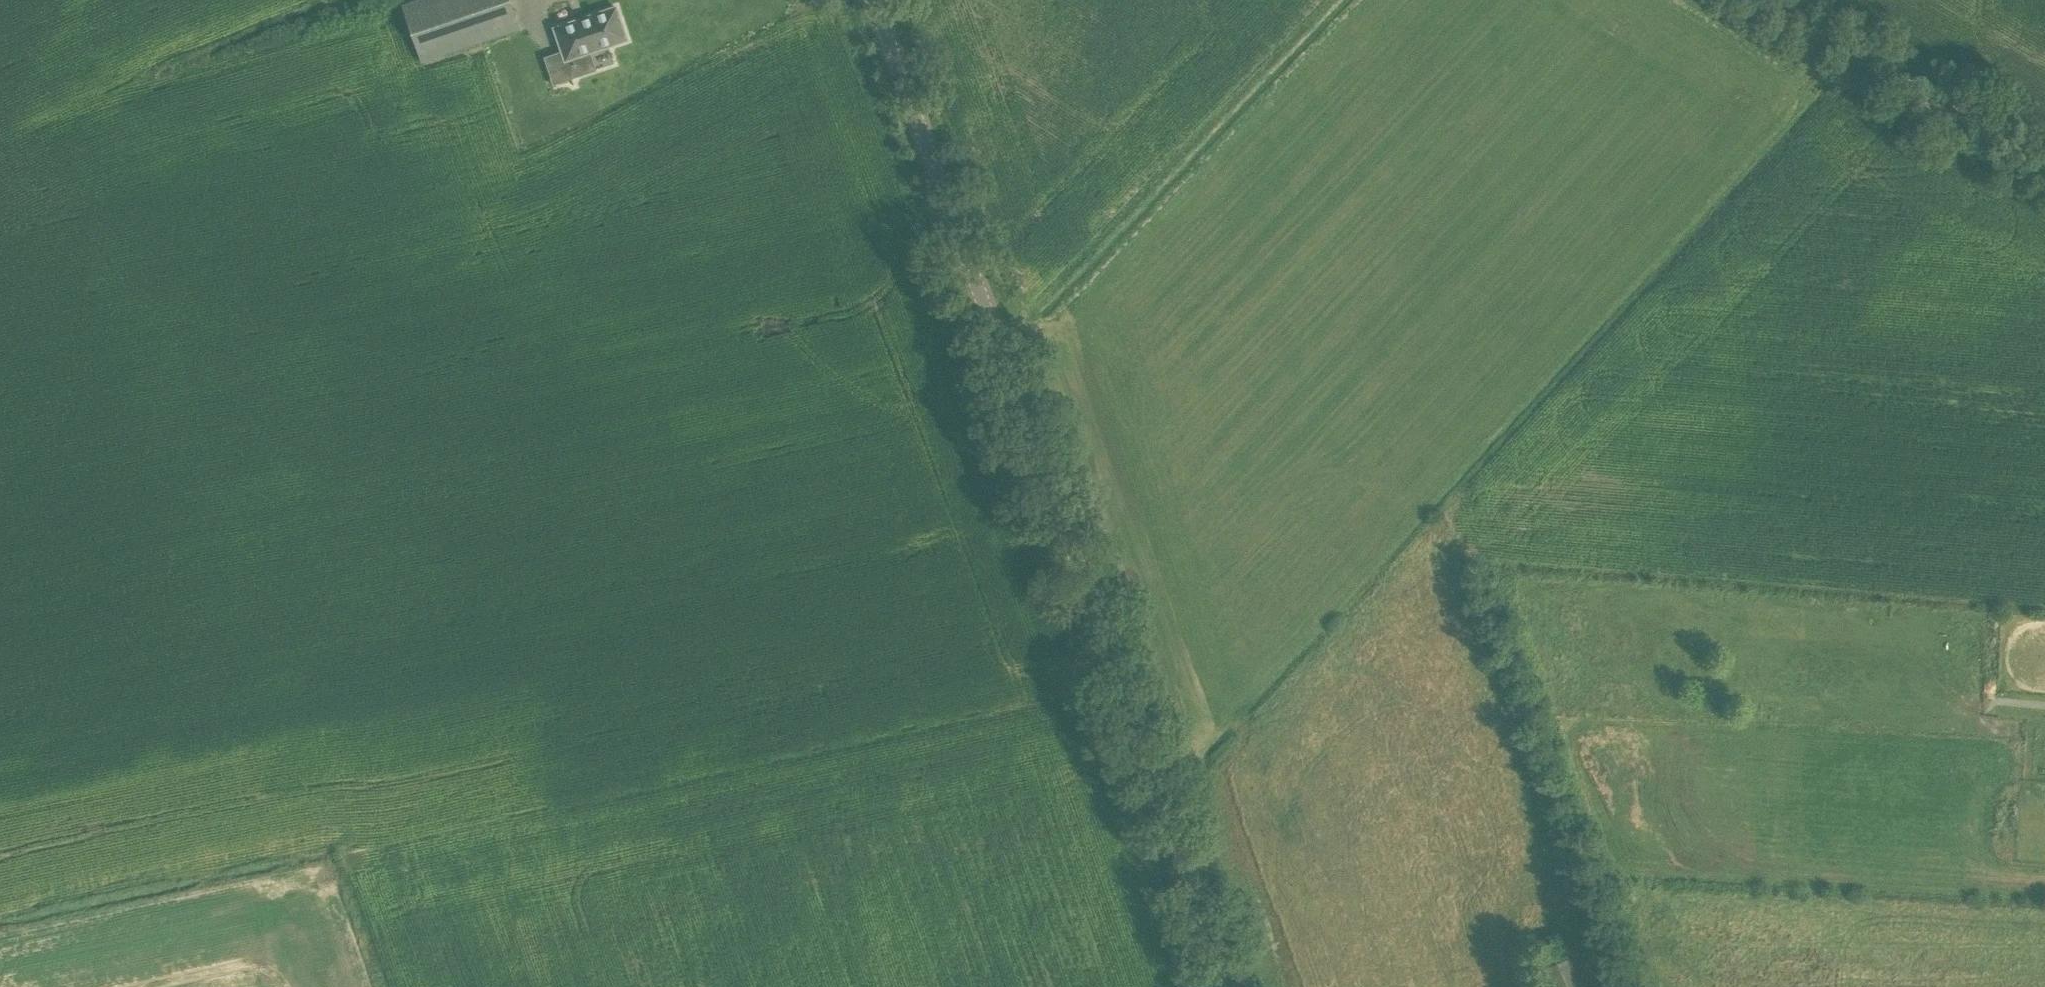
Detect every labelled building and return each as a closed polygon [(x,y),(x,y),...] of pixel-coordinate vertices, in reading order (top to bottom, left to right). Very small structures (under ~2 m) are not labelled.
[(521,25),(513,0),(407,0),(425,56),(521,25)] [(568,58),(630,38),(620,5),(557,25),(568,58)] [(1960,743),(1949,743),(1948,756),(1960,756),(1960,743)]
